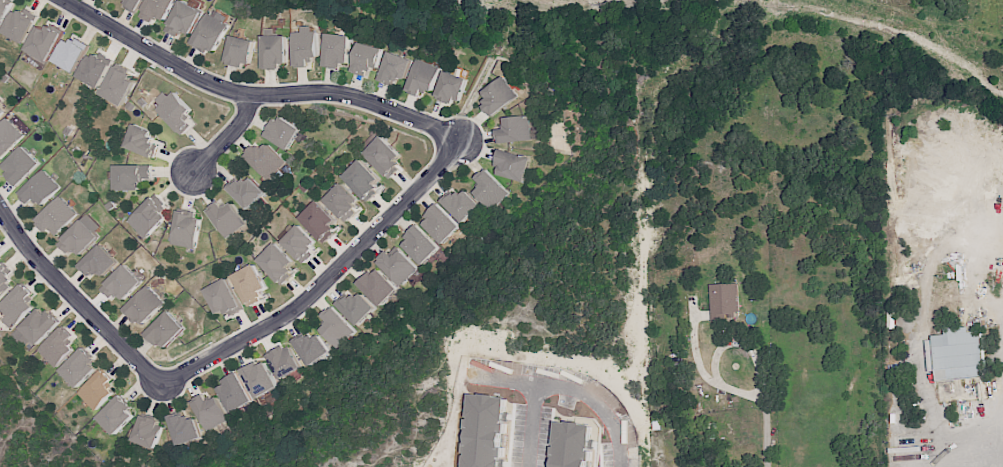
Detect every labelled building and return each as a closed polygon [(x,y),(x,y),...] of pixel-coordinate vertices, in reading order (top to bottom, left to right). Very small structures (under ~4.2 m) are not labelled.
[(13,1),(11,0),(0,0),(0,26),(13,1)] [(122,7),(138,13),(143,0),(124,0),(122,7)] [(176,0),(147,0),(139,16),(152,23),(156,16),(165,21),(176,0)] [(179,0),(166,32),(178,37),(181,30),(192,35),(203,10),(179,0)] [(36,18),(13,7),(2,33),(25,43),(36,18)] [(213,55),(230,25),(208,12),(191,42),(213,55)] [(46,29),(36,25),(24,53),(47,63),(61,31),(48,25),(46,29)] [(292,32),(293,67),(307,67),(307,58),(317,58),(316,26),(301,26),(301,32),(292,32)] [(255,41),(231,34),(224,61),(248,68),(255,41)] [(350,35),(325,34),(324,65),(349,66),(350,35)] [(88,47),(65,35),(52,61),(74,73),(88,47)] [(286,67),(287,35),(262,35),(261,66),(286,67)] [(384,48),(359,42),(351,72),(365,76),(368,68),(378,70),(384,48)] [(78,78),(101,88),(112,61),(88,51),(78,78)] [(406,79),(413,60),(389,51),(378,80),(394,86),(398,76),(406,79)] [(432,91),(441,67),(417,59),(406,91),(422,97),(425,89),(432,91)] [(123,106),(138,79),(115,67),(101,94),(123,106)] [(458,105),(468,79),(445,70),(435,96),(458,105)] [(519,95),(504,76),(483,92),(489,99),(482,104),(492,117),(519,95)] [(193,110),(172,88),(154,104),(182,134),(192,125),(185,117),(193,110)] [(288,150),(301,129),(277,114),(264,135),(288,150)] [(505,117),(505,129),(497,129),(497,142),(532,141),(531,116),(505,117)] [(25,136),(8,117),(0,125),(0,160),(25,136)] [(153,130),(132,123),(125,148),(154,156),(158,142),(150,140),(153,130)] [(404,158),(382,135),(364,153),(386,175),(404,158)] [(268,143),(262,149),(256,142),(244,153),(268,179),(286,162),(268,143)] [(1,168),(19,185),(41,163),(23,145),(1,168)] [(525,182),(531,157),(501,149),(494,174),(525,182)] [(382,181),(361,159),(343,176),(365,199),(382,181)] [(142,190),(142,178),(151,179),(151,165),(114,164),(114,190),(142,190)] [(474,191),(491,210),(509,193),(486,168),(475,178),(481,184),(474,191)] [(19,194),(31,206),(37,199),(43,205),(61,187),(43,169),(19,194)] [(248,210),(267,193),(251,175),(242,184),(237,178),(227,187),(248,210)] [(357,199),(342,182),(324,199),(346,222),(358,211),(352,205),(357,199)] [(481,205),(465,189),(455,198),(449,193),(441,201),(462,223),(481,205)] [(49,229),(57,237),(78,213),(59,195),(35,222),(46,232),(49,229)] [(336,220),(317,200),(299,217),(324,243),(335,233),(329,227),(336,220)] [(231,202),(223,208),(218,201),(206,210),(227,238),(247,224),(231,202)] [(442,244),(460,227),(438,203),(426,214),(430,218),(423,224),(442,244)] [(197,248),(200,212),(176,210),(172,245),(197,248)] [(81,255),(99,236),(81,219),(57,244),(67,255),(74,248),(81,255)] [(303,263),(315,253),(310,247),(315,242),(298,224),(289,233),(286,229),(278,236),(303,263)] [(422,265),(440,248),(417,224),(406,236),(409,239),(403,245),(422,265)] [(294,263),(275,242),(257,259),(281,286),(293,275),(287,269),(294,263)] [(104,276),(119,262),(101,244),(78,265),(90,278),(98,270),(104,276)] [(376,261),(400,286),(419,269),(401,249),(393,257),(387,250),(376,261)] [(124,300),(143,282),(125,264),(100,288),(110,299),(117,293),(124,300)] [(232,274),(247,307),(263,300),(259,292),(266,289),(255,264),(232,274)] [(380,306),(398,289),(377,266),(358,284),(380,306)] [(205,288),(215,315),(226,310),(228,315),(241,311),(228,278),(205,288)] [(7,315),(3,320),(11,329),(35,306),(27,298),(33,293),(24,283),(0,305),(0,308),(7,315)] [(738,283),(710,284),(711,321),(738,321),(738,283)] [(165,302),(148,285),(122,310),(139,327),(165,302)] [(376,308),(360,291),(352,300),(346,294),(336,303),(357,326),(376,308)] [(322,315),(328,322),(320,329),(338,348),(356,331),(332,305),(322,315)] [(37,345),(59,323),(42,306),(12,335),(24,347),(31,339),(37,345)] [(163,350),(186,329),(169,310),(146,332),(163,350)] [(38,350),(56,368),(75,349),(67,342),(73,336),(63,326),(38,350)] [(936,380),(985,376),(981,331),(968,332),(968,326),(944,328),(944,334),(931,335),(931,339),(924,339),(926,370),(935,369),(936,380)] [(294,342),(307,366),(330,353),(318,330),(294,342)] [(280,379),(301,367),(288,343),(266,355),(280,379)] [(59,370),(77,388),(99,367),(82,349),(59,370)] [(278,387),(263,358),(241,370),(256,399),(278,387)] [(113,378),(102,368),(79,394),(97,411),(115,392),(107,385),(113,378)] [(217,388),(230,413),(253,401),(238,372),(223,380),(225,384),(217,388)] [(230,419),(217,396),(207,401),(203,394),(191,400),(207,431),(230,419)] [(97,417),(114,435),(136,414),(119,396),(97,417)] [(167,417),(178,446),(202,437),(194,417),(187,420),(184,411),(167,417)] [(133,442),(156,448),(163,420),(140,414),(133,442)]
